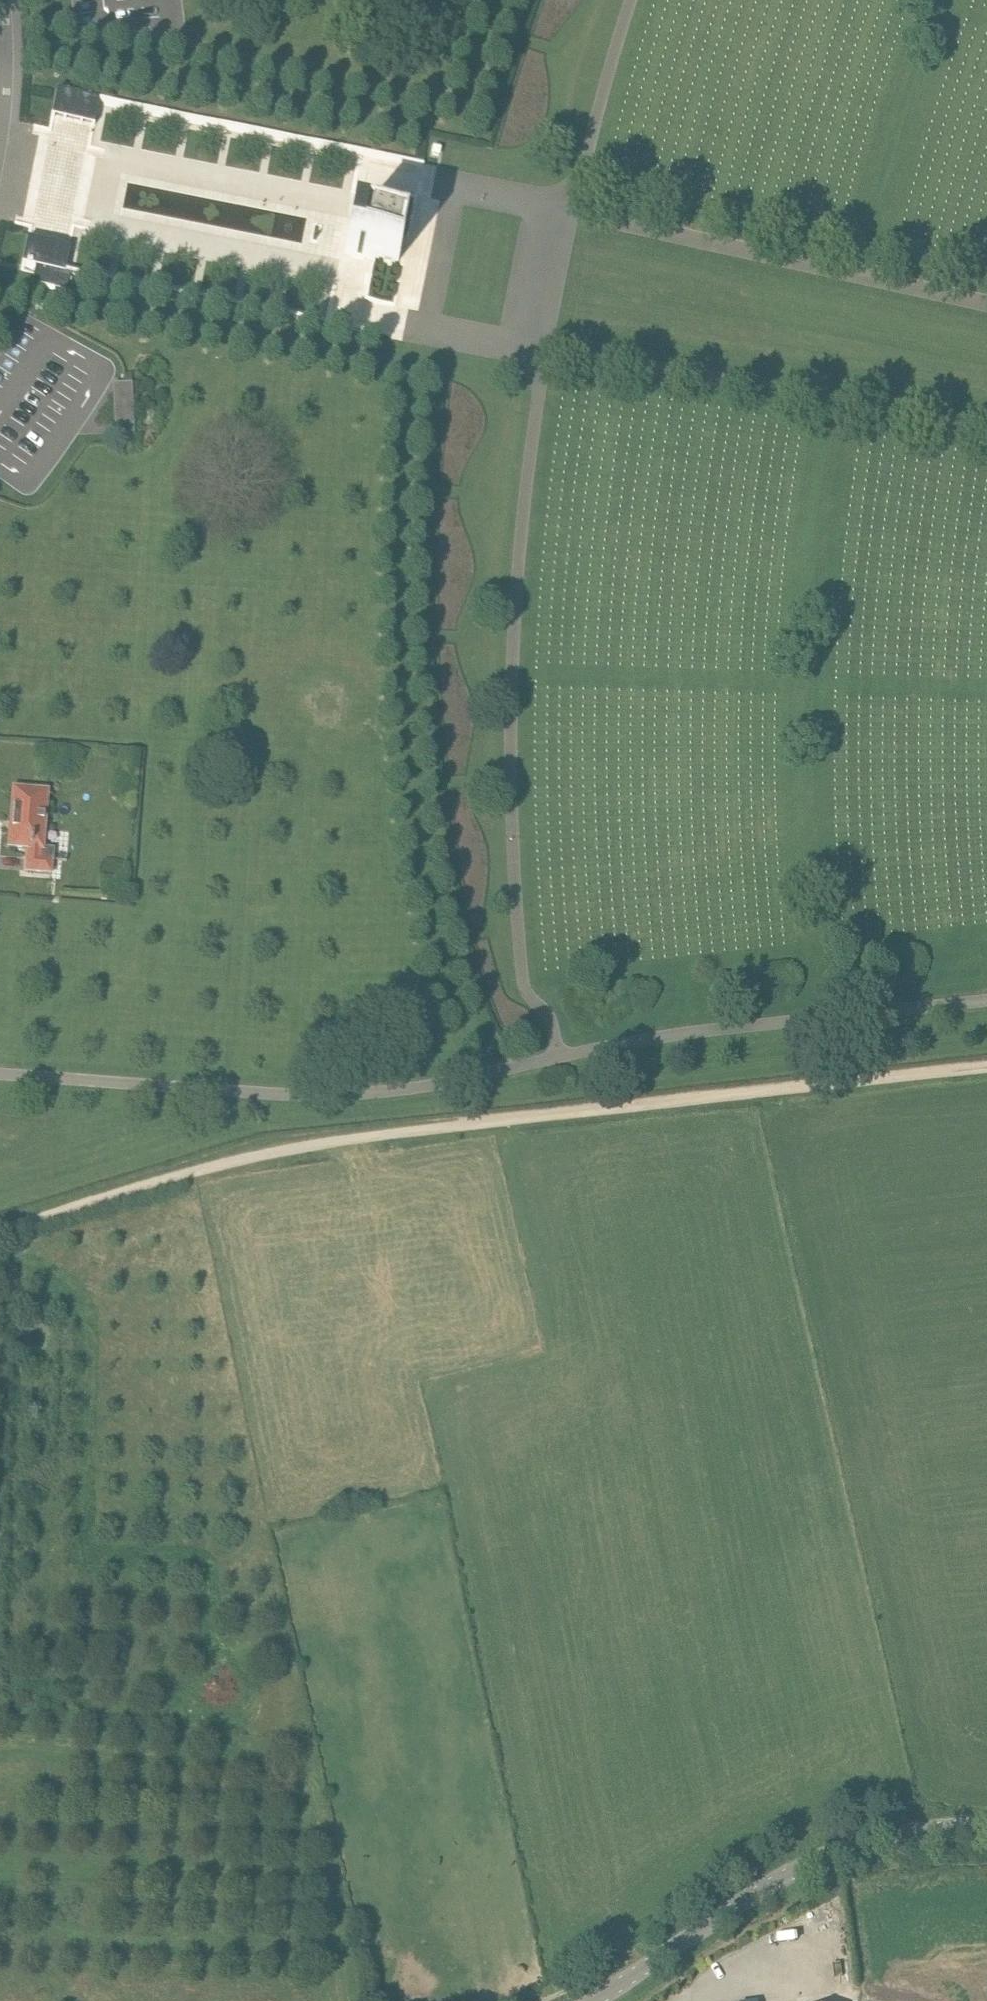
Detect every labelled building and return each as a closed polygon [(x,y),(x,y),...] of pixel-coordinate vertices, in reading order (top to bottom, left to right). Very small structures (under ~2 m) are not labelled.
[(93,122),(99,96),(56,87),(51,113),(93,122)] [(349,225),(344,250),(372,256),(397,261),(402,236),(377,231),(349,225)] [(64,272),(70,245),(27,236),(21,263),(35,266),(32,283),(51,287),(55,270),(64,272)] [(125,404),(151,421),(157,411),(149,406),(155,397),(137,385),(125,404)] [(47,790),(33,789),(13,787),(8,847),(28,848),(26,871),(51,873),(53,849),(43,848),(47,790)]
